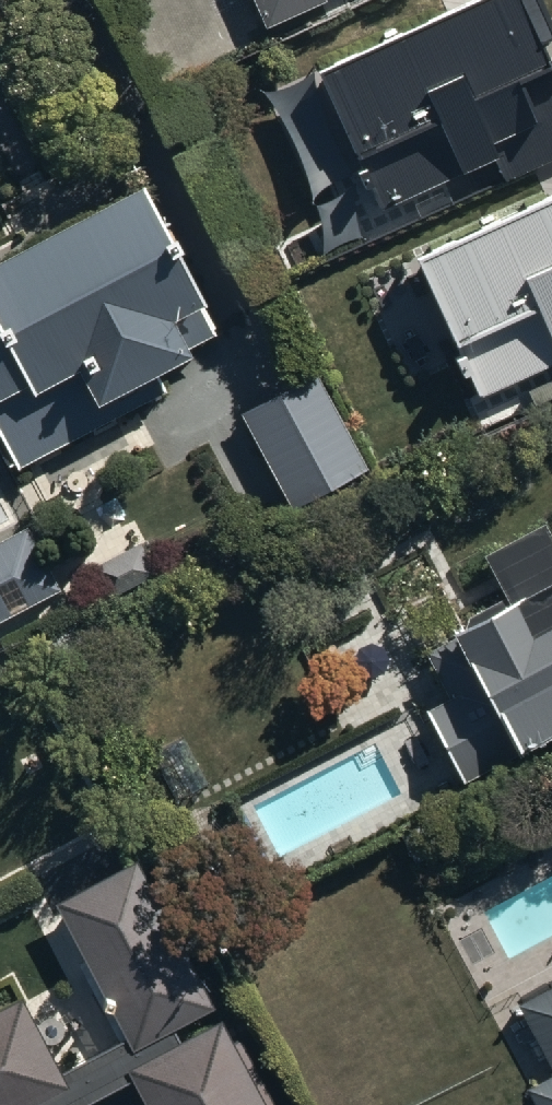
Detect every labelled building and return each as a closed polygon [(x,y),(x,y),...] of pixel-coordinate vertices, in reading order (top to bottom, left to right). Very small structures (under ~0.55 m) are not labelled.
[(264,31),(327,3),(326,0),(251,0),(264,31)] [(545,0),(486,0),(321,74),(382,210),(495,160),(504,180),(551,159),(551,61),(545,45),(551,42),(551,15),(545,0)] [(0,247),(0,445),(12,469),(165,395),(151,367),(212,337),(135,181),(0,247)] [(417,260),(478,396),(551,363),(551,200),(417,260)] [(317,375),(243,415),(292,508),(367,469),(317,375)] [(458,780),(551,731),(551,544),(540,521),(480,553),(504,599),(446,629),(450,638),(423,652),(446,696),(421,709),(458,780)] [(0,543),(0,623),(61,591),(28,528),(0,543)] [(137,857),(54,900),(125,1046),(212,1000),(137,857)] [(523,1088),(532,1104),(551,1104),(551,986),(516,1005),(551,1072),(523,1088)] [(64,1077),(16,988),(0,996),(0,1104),(12,1104),(64,1077)] [(123,1069),(142,1104),(264,1104),(219,1019),(123,1069)]
